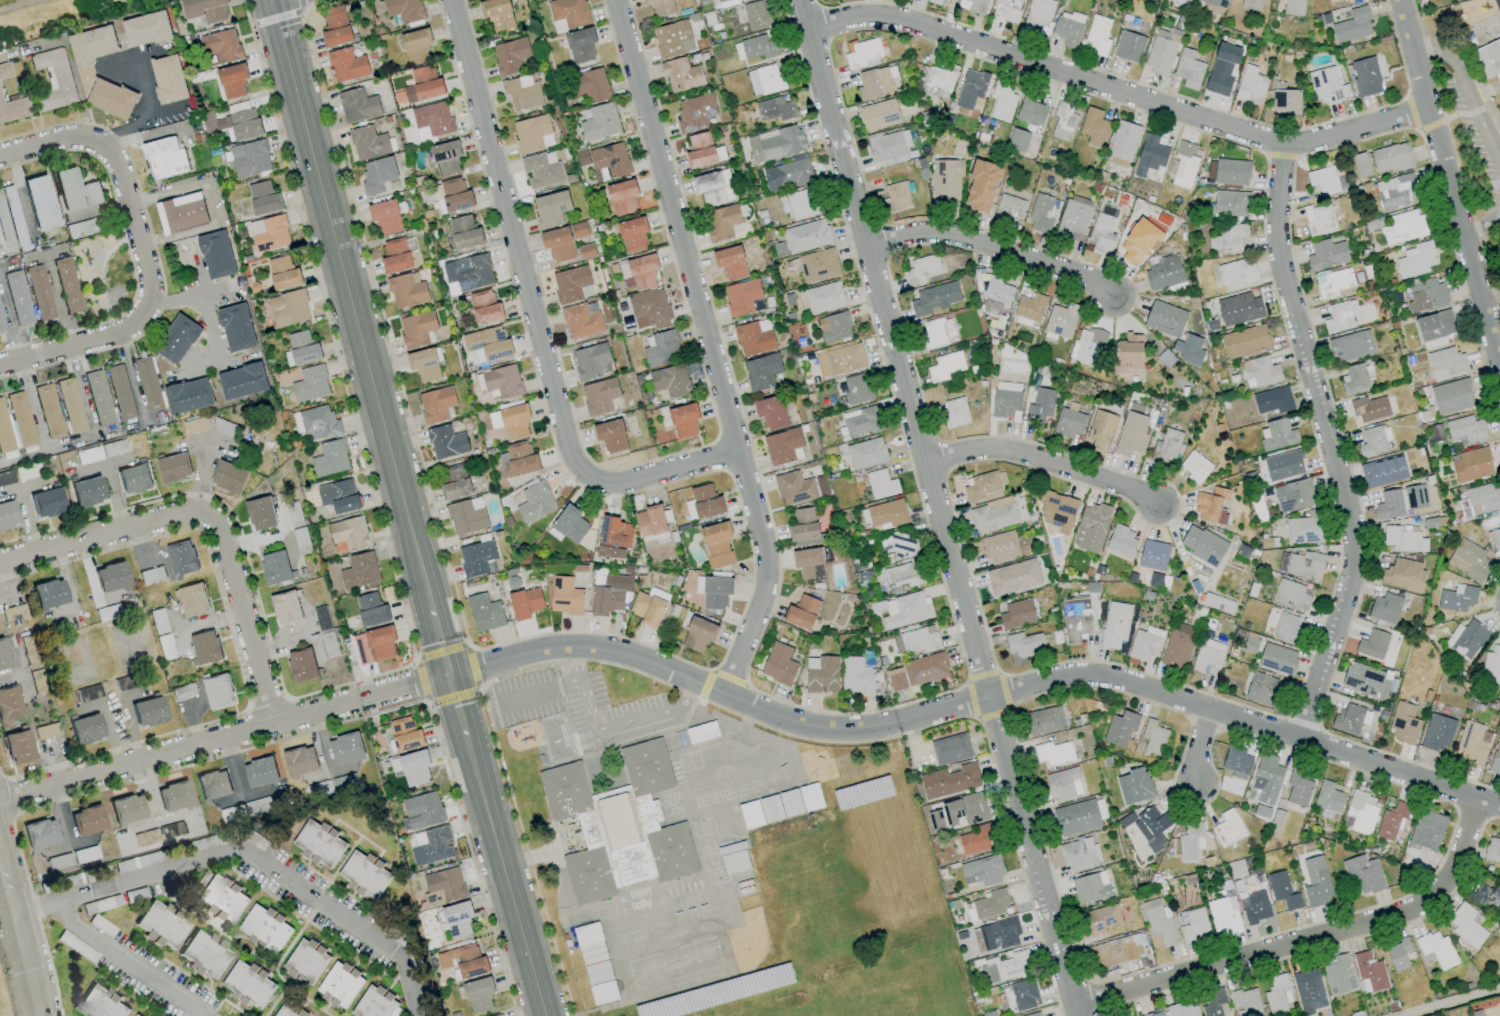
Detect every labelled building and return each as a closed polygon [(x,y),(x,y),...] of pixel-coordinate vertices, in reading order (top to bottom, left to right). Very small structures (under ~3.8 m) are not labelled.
[(203,16),(205,25),(228,20),(224,5),(228,4),(227,0),(180,0),(185,20),(203,16)] [(386,17),(398,14),(400,25),(424,20),(420,0),(382,0),(386,17)] [(508,0),(487,0),(478,2),(483,19),(489,18),(492,33),(515,27),(508,0)] [(554,32),(590,25),(585,0),(551,0),(547,1),(554,32)] [(643,4),(650,3),(654,18),(676,13),(673,0),(642,0),(643,4)] [(959,8),(982,15),(987,0),(962,0),(959,8)] [(1023,0),(996,0),(994,9),(1002,10),(1001,20),(1018,24),(1023,0)] [(1055,2),(1049,0),(1031,0),(1021,29),(1037,34),(1040,25),(1047,27),(1055,2)] [(1226,8),(1228,0),(1200,0),(1199,2),(1226,8)] [(1263,0),(1242,0),(1240,7),(1260,13),(1263,0)] [(1303,17),(1305,0),(1284,0),(1283,14),(1303,17)] [(748,31),(772,27),(769,9),(763,10),(761,1),(743,4),(748,31)] [(324,49),(352,41),(343,5),(322,10),(327,31),(320,33),(324,49)] [(1331,25),(1336,44),(1372,34),(1365,5),(1348,10),(1351,19),(1331,25)] [(121,21),(128,49),(172,39),(165,10),(121,21)] [(1064,39),(1062,46),(1075,50),(1085,18),(1059,10),(1051,35),(1064,39)] [(1105,39),(1111,20),(1093,14),(1084,41),(1090,43),(1087,52),(1105,57),(1110,41),(1105,39)] [(686,19),(651,29),(661,60),(695,49),(686,19)] [(118,53),(111,25),(68,36),(74,64),(118,53)] [(591,43),(596,42),(592,27),(565,34),(573,65),(595,59),(591,43)] [(200,36),(205,56),(215,53),(217,64),(242,59),(234,28),(200,36)] [(400,34),(407,66),(431,60),(428,45),(432,44),(428,28),(400,34)] [(1143,69),(1167,76),(1179,36),(1155,29),(1143,69)] [(1144,36),(1118,30),(1113,57),(1139,63),(1144,36)] [(777,39),(767,41),(766,36),(734,41),(737,60),(763,56),(763,59),(780,56),(777,39)] [(492,45),(499,77),(523,72),(520,60),(531,58),(526,37),(492,45)] [(884,60),(877,37),(846,45),(848,53),(844,54),(848,70),(884,60)] [(1469,53),(1484,85),(1494,81),(1499,94),(1499,38),(1469,53)] [(1228,97),(1234,72),(1236,72),(1242,48),(1217,42),(1205,92),(1228,97)] [(335,83),(370,75),(365,54),(353,57),(350,46),(327,52),(335,83)] [(76,103),(63,47),(29,55),(33,72),(45,69),(50,90),(33,94),(37,112),(76,103)] [(1182,87),(1198,91),(1204,63),(1193,61),(1195,51),(1180,47),(1174,76),(1184,78),(1182,87)] [(160,105),(188,99),(177,54),(149,60),(160,105)] [(705,85),(700,64),(688,68),(686,56),(661,62),(669,94),(705,85)] [(1350,62),(1357,98),(1382,93),(1375,57),(1350,62)] [(11,76),(8,62),(0,64),(0,79),(11,76)] [(216,70),(225,101),(247,95),(242,80),(249,79),(244,62),(216,70)] [(958,67),(945,63),(942,70),(930,66),(922,92),(947,100),(958,67)] [(409,70),(413,83),(436,77),(432,64),(409,70)] [(1257,67),(1243,64),(1235,99),(1261,104),(1267,77),(1255,75),(1257,67)] [(786,90),(783,77),(777,78),(775,65),(748,70),(752,96),(786,90)] [(858,74),(861,87),(856,88),(860,101),(894,92),(886,66),(858,74)] [(1308,72),(1314,100),(1323,98),(1324,105),(1351,98),(1348,84),(1338,86),(1333,66),(1308,72)] [(573,97),(585,94),(587,104),(610,99),(603,68),(568,75),(573,97)] [(971,111),(975,97),(982,99),(989,76),(966,68),(954,106),(971,111)] [(538,81),(531,83),(529,75),(499,82),(503,96),(508,95),(513,112),(544,104),(538,81)] [(85,104),(126,121),(137,94),(96,77),(85,104)] [(402,87),(406,104),(445,95),(441,78),(402,87)] [(1020,88),(995,81),(990,100),(994,102),(989,119),(1008,126),(1020,88)] [(345,124),(381,114),(376,95),(365,98),(362,87),(337,93),(345,124)] [(1036,97),(1024,93),(1015,119),(1042,128),(1048,107),(1034,103),(1036,97)] [(676,101),(680,119),(676,120),(679,134),(708,128),(706,117),(717,115),(712,94),(676,101)] [(29,115),(25,97),(1,103),(0,99),(0,122),(29,115)] [(756,102),(759,121),(779,118),(779,120),(796,117),(793,101),(783,103),(782,97),(756,102)] [(859,106),(864,131),(900,124),(895,99),(859,106)] [(410,109),(415,129),(428,126),(431,137),(454,132),(446,100),(410,109)] [(1070,141),(1076,116),(1070,114),(1073,104),(1056,100),(1053,117),(1055,117),(1051,137),(1070,141)] [(619,135),(614,103),(582,108),(584,121),(580,122),(583,141),(619,135)] [(1109,121),(1100,120),(1102,110),(1085,107),(1080,133),(1088,135),(1086,145),(1104,148),(1109,121)] [(262,136),(256,109),(213,118),(213,114),(201,116),(205,133),(231,128),(234,141),(262,136)] [(519,153),(554,146),(547,114),(512,122),(519,153)] [(1105,161),(1128,168),(1140,127),(1117,120),(1105,161)] [(799,124),(746,137),(753,164),(806,151),(799,124)] [(348,130),(355,161),(391,153),(386,133),(374,136),(372,125),(348,130)] [(416,129),(420,143),(430,140),(427,127),(416,129)] [(1006,146),(1024,152),(1030,134),(1012,128),(1006,146)] [(881,167),(908,160),(905,148),(911,146),(907,129),(866,139),(872,164),(880,162),(881,167)] [(690,152),(685,153),(688,169),(716,164),(710,132),(687,136),(690,152)] [(1159,136),(1145,132),(1133,176),(1143,179),(1147,166),(1163,171),(1169,148),(1156,145),(1159,136)] [(142,144),(150,180),(189,172),(184,148),(178,149),(175,137),(142,144)] [(229,147),(237,179),(271,170),(264,139),(229,147)] [(459,173),(456,158),(462,157),(458,140),(431,145),(438,177),(459,173)] [(1170,184),(1189,190),(1202,148),(1178,141),(1173,157),(1178,158),(1170,184)] [(588,150),(595,183),(631,175),(623,142),(588,150)] [(1376,175),(1411,166),(1406,142),(1371,151),(1376,175)] [(575,150),(579,167),(590,165),(587,148),(575,150)] [(531,189),(562,182),(555,150),(520,159),(523,173),(527,172),(531,189)] [(763,169),(767,192),(813,183),(807,153),(791,157),(792,163),(763,169)] [(1349,156),(1353,179),(1370,176),(1366,153),(1349,156)] [(361,164),(365,181),(360,182),(364,197),(384,192),(381,183),(398,179),(392,156),(361,164)] [(931,194),(946,194),(945,201),(958,201),(959,175),(963,175),(963,161),(932,160),(931,194)] [(1001,166),(974,160),(969,178),(971,178),(964,207),(990,213),(1001,166)] [(1249,160),(1215,160),(1214,184),(1248,185),(1249,160)] [(1340,192),(1332,165),(1305,173),(1309,187),(1317,184),(1321,198),(1340,192)] [(53,172),(63,212),(104,202),(99,181),(78,187),(73,167),(53,172)] [(734,200),(727,169),(691,177),(695,194),(701,193),(704,207),(734,200)] [(1382,210),(1419,199),(1410,172),(1374,184),(1382,210)] [(37,232),(59,226),(44,174),(22,180),(37,232)] [(470,190),(465,191),(461,176),(439,182),(447,214),(475,207),(470,190)] [(606,186),(614,217),(637,211),(634,196),(639,195),(634,179),(606,186)] [(255,217),(283,209),(278,193),(272,195),(268,180),(247,186),(255,217)] [(887,213),(911,207),(905,180),(885,186),(888,199),(883,200),(887,213)] [(532,199),(540,230),(564,225),(561,213),(572,210),(567,190),(532,199)] [(1247,216),(1248,192),(1214,191),(1214,215),(1247,216)] [(208,224),(201,192),(155,203),(163,235),(208,224)] [(817,200),(808,202),(807,192),(779,196),(782,213),(791,211),(792,219),(820,215),(817,200)] [(993,216),(1019,224),(1027,202),(1001,193),(993,216)] [(1028,218),(1032,220),(1029,229),(1049,235),(1060,201),(1036,193),(1028,218)] [(1055,234),(1080,242),(1093,202),(1068,194),(1055,234)] [(381,236),(402,231),(396,199),(367,205),(370,223),(378,221),(381,236)] [(1336,230),(1334,221),(1336,220),(1330,200),(1302,209),(1310,238),(1336,230)] [(702,212),(710,244),(733,238),(730,226),(741,223),(737,204),(702,212)] [(1089,239),(1094,240),(1091,251),(1108,256),(1114,236),(1111,235),(1118,210),(1099,204),(1089,239)] [(1425,214),(1417,216),(1416,209),(1384,218),(1386,226),(1380,227),(1385,246),(1430,234),(1425,214)] [(248,223),(256,254),(290,246),(282,214),(248,223)] [(449,219),(456,251),(481,245),(474,214),(449,219)] [(625,255),(647,249),(643,233),(648,232),(644,216),(616,223),(625,255)] [(1121,259),(1139,269),(1161,230),(1138,217),(1119,248),(1125,251),(1121,259)] [(825,218),(782,230),(789,254),(832,243),(825,218)] [(589,235),(585,221),(570,225),(573,239),(589,235)] [(1242,252),(1240,237),(1248,236),(1246,223),(1218,227),(1220,237),(1208,238),(1209,249),(1221,248),(1222,254),(1242,252)] [(576,258),(568,226),(539,234),(544,251),(549,249),(553,264),(576,258)] [(236,273),(224,230),(197,237),(208,281),(236,273)] [(382,241),(384,255),(406,251),(404,238),(382,241)] [(1349,263),(1344,241),(1331,244),(1330,239),(1310,242),(1313,255),(1306,256),(1309,271),(1349,263)] [(1399,279),(1429,272),(1427,266),(1436,264),(1431,242),(1402,249),(1404,257),(1395,260),(1399,279)] [(578,247),(581,260),(596,256),(592,243),(578,247)] [(712,253),(716,269),(723,268),(726,282),(747,276),(744,261),(755,258),(751,244),(712,253)] [(803,283),(839,277),(834,249),(799,255),(803,283)] [(384,275),(413,268),(409,251),(380,259),(384,275)] [(494,284),(486,253),(442,263),(449,294),(494,284)] [(656,286),(652,271),(659,270),(655,253),(627,261),(635,291),(656,286)] [(266,261),(274,292),(303,284),(299,267),(292,269),(288,255),(266,261)] [(910,260),(912,269),(903,270),(906,286),(925,283),(924,276),(941,273),(937,255),(910,260)] [(67,314),(83,310),(70,256),(53,261),(67,314)] [(1149,292),(1185,282),(1177,256),(1142,266),(1149,292)] [(1217,265),(1221,285),(1240,281),(1241,284),(1257,280),(1254,261),(1243,264),(1243,260),(1217,265)] [(55,318),(42,264),(26,268),(39,322),(55,318)] [(551,273),(558,304),(593,296),(586,265),(551,273)] [(1320,300),(1338,296),(1337,291),(1354,287),(1350,267),(1314,275),(1320,300)] [(17,328),(34,323),(20,270),(4,274),(17,328)] [(387,279),(394,310),(430,302),(425,281),(418,282),(416,272),(387,279)] [(982,296),(1008,306),(1014,288),(1001,284),(1002,280),(990,275),(982,296)] [(1407,284),(1411,302),(1406,303),(1408,314),(1449,305),(1444,282),(1436,284),(1434,278),(1407,284)] [(754,313),(751,301),(762,298),(758,279),(723,286),(730,318),(754,313)] [(915,291),(917,299),(909,301),(914,319),(933,314),(932,310),(961,302),(956,281),(915,291)] [(808,314),(845,307),(840,282),(804,289),(808,314)] [(635,330),(671,322),(663,288),(627,296),(635,330)] [(500,303),(495,304),(491,289),(468,294),(476,326),(504,319),(500,303)] [(268,297),(275,328),(310,321),(303,290),(268,297)] [(1223,328),(1264,317),(1259,297),(1251,299),(1249,291),(1216,300),(1223,328)] [(1032,299),(1018,296),(1013,316),(1041,322),(1046,296),(1033,294),(1032,299)] [(1143,326),(1178,339),(1188,313),(1153,299),(1143,326)] [(1351,317),(1359,315),(1354,299),(1327,307),(1330,319),(1322,321),(1327,335),(1354,327),(1351,317)] [(1001,302),(984,300),(982,313),(1000,315),(1001,302)] [(587,314),(584,302),(561,308),(568,340),(604,331),(599,311),(587,314)] [(1065,309),(1052,305),(1043,331),(1069,340),(1080,307),(1067,302),(1065,309)] [(228,354),(256,347),(245,303),(217,310),(228,354)] [(404,350),(429,345),(426,332),(437,330),(433,311),(398,318),(404,350)] [(817,318),(823,343),(852,336),(847,312),(817,318)] [(154,352),(178,366),(201,328),(178,313),(154,352)] [(948,344),(947,340),(956,338),(950,316),(922,324),(925,335),(921,337),(925,350),(948,344)] [(776,349),(768,318),(733,327),(741,358),(776,349)] [(1270,349),(1264,324),(1220,335),(1227,360),(1270,349)] [(509,338),(504,339),(500,326),(461,335),(465,353),(481,348),(484,361),(513,354),(509,338)] [(1070,361),(1098,367),(1105,332),(1078,326),(1070,361)] [(645,336),(647,347),(642,349),(647,367),(681,359),(674,329),(645,336)] [(1334,364),(1375,354),(1369,329),(1328,339),(1334,364)] [(293,365),(322,360),(319,342),(310,344),(308,331),(288,334),(293,365)] [(1143,334),(1125,334),(1125,341),(1114,341),(1114,374),(1142,375),(1143,334)] [(571,350),(578,381),(612,374),(606,343),(571,350)] [(866,367),(860,343),(815,354),(821,378),(866,367)] [(1463,352),(1455,354),(1453,346),(1426,354),(1433,380),(1468,370),(1463,352)] [(406,354),(409,371),(416,369),(420,384),(441,379),(434,347),(406,354)] [(965,370),(961,351),(928,358),(930,367),(927,368),(930,383),(948,380),(947,373),(965,370)] [(750,393),(775,386),(772,375),(783,372),(777,353),(742,362),(750,393)] [(146,414),(163,410),(151,356),(134,360),(146,414)] [(1282,381),(1278,364),(1270,366),(1267,356),(1239,361),(1245,389),(1282,381)] [(268,391),(261,363),(217,373),(223,401),(268,391)] [(1344,368),(1346,376),(1340,377),(1343,395),(1370,390),(1369,380),(1373,379),(1370,363),(1344,368)] [(136,416),(122,364),(105,368),(119,421),(136,416)] [(294,402),(329,395),(323,364),(299,369),(301,381),(291,383),(294,402)] [(523,394),(516,364),(480,372),(485,391),(497,388),(500,400),(523,394)] [(654,392),(665,389),(668,399),(691,394),(684,364),(649,372),(654,392)] [(97,427),(114,422),(101,369),(84,373),(97,427)] [(874,399),(870,384),(865,386),(862,373),(841,379),(848,406),(874,399)] [(69,435),(86,431),(73,377),(56,381),(69,435)] [(214,406),(208,377),(163,387),(170,415),(214,406)] [(580,386),(588,417),(612,411),(609,400),(620,397),(615,377),(580,386)] [(1474,407),(1467,378),(1430,388),(1437,416),(1474,407)] [(1021,384),(995,381),(991,416),(1012,418),(1013,411),(1019,411),(1021,384)] [(34,387),(47,441),(64,437),(51,383),(34,387)] [(1251,394),(1257,415),(1275,410),(1276,414),(1294,410),(1287,385),(1251,394)] [(457,406),(453,386),(417,394),(424,425),(449,420),(446,408),(457,406)] [(1051,417),(1055,391),(1035,387),(1032,405),(1027,404),(1024,421),(1042,424),(1044,416),(1051,417)] [(37,444),(23,391),(6,395),(20,449),(37,444)] [(766,431),(787,426),(780,395),(752,402),(756,419),(762,418),(766,431)] [(14,450),(1,396),(0,397),(0,453),(14,450)] [(946,430),(970,423),(963,396),(943,402),(947,414),(942,416),(946,430)] [(1353,417),(1358,416),(1360,424),(1390,415),(1385,396),(1366,401),(1365,396),(1349,401),(1353,417)] [(676,441),(698,435),(694,420),(700,418),(695,402),(667,410),(676,441)] [(1140,406),(1128,402),(1113,453),(1128,458),(1130,451),(1141,454),(1152,418),(1137,413),(1140,406)] [(299,411),(304,435),(310,434),(312,442),(342,434),(338,419),(333,420),(329,404),(299,411)] [(492,429),(504,426),(507,441),(532,435),(525,404),(488,412),(492,429)] [(841,412),(846,437),(880,431),(876,406),(841,412)] [(1070,432),(1080,435),(1087,415),(1060,407),(1052,433),(1068,438),(1070,432)] [(1116,416),(1094,409),(1085,438),(1092,440),(1089,449),(1105,454),(1116,416)] [(1445,422),(1451,447),(1486,438),(1482,419),(1473,421),(1472,415),(1445,422)] [(183,422),(186,434),(209,430),(207,417),(183,422)] [(593,425),(596,442),(602,441),(605,455),(628,450),(621,419),(593,425)] [(1300,443),(1296,429),(1288,431),(1285,419),(1257,426),(1264,452),(1300,443)] [(426,430),(433,461),(469,452),(464,432),(452,435),(450,424),(426,430)] [(1361,431),(1364,443),(1357,445),(1360,458),(1388,451),(1385,441),(1391,440),(1387,424),(1361,431)] [(762,437),(770,467),(796,460),(793,450),(804,447),(798,427),(762,437)] [(1183,432),(1163,428),(1161,441),(1154,440),(1150,461),(1165,464),(1166,457),(1179,460),(1183,444),(1180,444),(1183,432)] [(852,470),(888,461),(881,436),(846,446),(852,470)] [(350,470),(343,438),(318,444),(321,456),(310,459),(314,478),(350,470)] [(540,470),(536,454),(530,455),(527,440),(505,445),(507,453),(498,454),(503,479),(540,470)] [(1456,484),(1493,475),(1486,446),(1449,455),(1456,484)] [(1262,459),(1269,483),(1305,473),(1299,449),(1262,459)] [(1199,487),(1212,464),(1189,450),(1180,467),(1189,473),(1186,479),(1199,487)] [(162,484),(192,477),(185,452),(155,460),(162,484)] [(1365,489),(1408,477),(1401,455),(1359,466),(1365,489)] [(241,494),(248,470),(217,461),(210,485),(241,494)] [(123,496),(153,487),(145,462),(115,471),(123,496)] [(444,501),(471,496),(465,465),(438,470),(444,501)] [(896,479),(888,481),(885,468),(865,473),(872,500),(900,493),(896,479)] [(774,476),(781,507),(817,499),(813,478),(800,481),(798,470),(774,476)] [(996,471),(1003,495),(968,504),(964,487),(973,485),(971,477),(996,471)] [(69,484),(75,504),(70,506),(71,511),(106,500),(99,475),(69,484)] [(1272,488),(1280,515),(1316,504),(1308,477),(1272,488)] [(321,506),(332,503),(334,515),(359,510),(354,479),(317,486),(321,506)] [(525,525),(557,507),(541,479),(520,491),(526,501),(515,507),(525,525)] [(689,488),(695,519),(725,513),(721,496),(714,498),(711,483),(689,488)] [(1402,488),(1408,511),(1429,507),(1424,483),(1402,488)] [(1499,488),(1492,490),(1490,484),(1463,490),(1466,505),(1462,506),(1465,516),(1482,512),(1482,513),(1499,509),(1499,492),(1499,488)] [(1229,490),(1213,486),(1211,495),(1197,492),(1192,511),(1199,513),(1198,520),(1224,526),(1227,511),(1220,509),(1222,500),(1227,501),(1229,490)] [(65,513),(60,487),(30,493),(35,519),(65,513)] [(1382,505),(1374,507),(1377,521),(1404,516),(1399,488),(1380,492),(1382,505)] [(1044,491),(1078,501),(1069,535),(1058,532),(1060,526),(1044,522),(1046,510),(1039,509),(1044,491)] [(278,526),(270,495),(244,502),(252,532),(278,526)] [(488,527),(481,496),(445,505),(453,536),(488,527)] [(12,499),(0,503),(0,530),(19,525),(12,499)] [(901,499),(908,522),(891,527),(890,522),(872,526),(867,507),(901,499)] [(969,509),(973,525),(977,524),(979,533),(1019,522),(1013,501),(988,508),(987,504),(969,509)] [(577,517),(581,512),(567,503),(548,532),(554,537),(557,532),(576,545),(590,526),(577,517)] [(1100,503),(1112,507),(1098,555),(1071,548),(1083,507),(1091,508),(1091,504),(1100,506),(1100,503)] [(300,505),(286,505),(287,527),(301,526),(300,505)] [(640,538),(667,532),(660,505),(634,512),(640,538)] [(794,525),(787,526),(790,543),(819,539),(814,507),(792,510),(794,525)] [(1287,543),(1322,542),(1322,510),(1307,510),(1307,518),(1286,519),(1287,543)] [(630,549),(633,525),(619,523),(620,518),(602,515),(596,555),(623,559),(624,548),(630,549)] [(327,523),(332,544),(344,541),(346,552),(369,547),(363,516),(327,523)] [(735,564),(726,522),(700,528),(708,569),(735,564)] [(1115,523),(1105,551),(1132,560),(1139,541),(1132,538),(1133,533),(1126,530),(1127,527),(1115,523)] [(1180,545),(1191,549),(1188,556),(1216,568),(1228,541),(1188,525),(1180,545)] [(1427,538),(1418,538),(1419,527),(1409,526),(1408,532),(1400,532),(1400,526),(1383,526),(1383,545),(1391,545),(1391,551),(1426,552),(1427,538)] [(298,553),(310,550),(304,527),(292,530),(298,553)] [(878,536),(884,553),(894,551),(896,559),(920,552),(912,527),(878,536)] [(1498,564),(1499,563),(1499,528),(1490,530),(1498,564)] [(987,558),(980,539),(1013,531),(1019,556),(995,562),(993,556),(987,558)] [(1446,563),(1480,582),(1491,562),(1483,558),(1487,552),(1460,538),(1446,563)] [(1144,539),(1140,566),(1165,572),(1169,544),(1144,539)] [(166,546),(171,576),(197,572),(191,541),(166,546)] [(458,547),(464,579),(498,572),(492,541),(458,547)] [(792,551),(793,569),(799,568),(800,580),(824,577),(821,548),(792,551)] [(267,587),(292,580),(283,550),(258,557),(267,587)] [(1324,554),(1321,571),(1313,569),(1310,578),(1279,569),(1284,551),(1305,556),(1306,550),(1324,554)] [(339,571),(343,591),(380,582),(372,551),(347,557),(350,568),(339,571)] [(1379,584),(1419,592),(1425,564),(1394,557),(1391,569),(1383,567),(1379,584)] [(99,593),(129,587),(124,562),(94,568),(99,593)] [(911,562),(916,579),(902,583),(901,580),(889,584),(885,569),(911,562)] [(1013,565),(1020,589),(994,596),(990,584),(998,583),(994,570),(1013,565)] [(165,579),(161,566),(138,572),(142,586),(165,579)] [(624,611),(624,592),(631,592),(632,576),(603,574),(603,587),(593,587),(591,616),(608,617),(608,610),(624,611)] [(551,613),(582,614),(583,589),(572,589),(573,577),(552,576),(551,613)] [(702,609),(725,610),(726,595),(732,596),(732,578),(696,577),(695,593),(703,594),(702,609)] [(1279,577),(1273,600),(1307,610),(1310,596),(1303,593),(1305,585),(1279,577)] [(66,605),(62,579),(32,584),(36,609),(66,605)] [(184,619),(209,612),(202,583),(176,589),(184,619)] [(1464,613),(1469,586),(1455,584),(1454,592),(1440,590),(1437,608),(1464,613)] [(508,594),(515,622),(531,618),(529,612),(544,609),(539,587),(508,594)] [(668,594),(650,588),(647,595),(636,591),(629,613),(642,617),(640,624),(657,629),(668,594)] [(300,621),(296,591),(272,595),(276,624),(300,621)] [(895,599),(898,614),(883,618),(886,630),(934,616),(929,596),(924,598),(922,591),(895,599)] [(355,597),(362,628),(390,621),(386,604),(380,605),(377,592),(355,597)] [(488,603),(485,592),(466,597),(476,633),(506,625),(499,600),(488,603)] [(1201,605),(1232,615),(1236,603),(1205,592),(1201,605)] [(1373,595),(1368,617),(1395,624),(1402,597),(1383,592),(1382,598),(1373,595)] [(820,601),(808,631),(782,621),(787,606),(796,610),(801,594),(820,601)] [(1000,612),(1005,629),(1041,619),(1036,597),(1005,603),(1007,611),(1000,612)] [(1109,601),(1100,646),(1118,649),(1120,639),(1127,641),(1133,605),(1109,601)] [(1,610),(4,622),(27,616),(23,603),(1,610)] [(1065,611),(1074,610),(1074,605),(1089,603),(1092,632),(1079,633),(1080,640),(1068,642),(1065,611)] [(97,622),(119,617),(116,605),(95,609),(97,622)] [(330,629),(326,606),(313,608),(318,631),(330,629)] [(1280,611),(1273,637),(1295,643),(1302,617),(1280,611)] [(701,654),(706,640),(712,643),(719,627),(692,615),(680,645),(701,654)] [(1464,628),(1457,624),(1443,645),(1470,662),(1490,631),(1470,618),(1464,628)] [(1171,629),(1162,659),(1179,664),(1181,659),(1187,660),(1196,628),(1180,623),(1178,631),(1171,629)] [(351,635),(359,666),(395,657),(391,642),(395,641),(392,625),(351,635)] [(1128,656),(1147,661),(1149,653),(1158,656),(1165,631),(1147,626),(1146,632),(1137,629),(1128,656)] [(899,633),(904,650),(912,649),(912,652),(941,646),(938,631),(928,634),(926,627),(899,633)] [(1359,638),(1354,652),(1381,662),(1390,635),(1370,628),(1366,641),(1359,638)] [(190,636),(196,666),(222,661),(215,630),(190,636)] [(320,635),(326,658),(338,655),(333,631),(320,635)] [(1005,635),(1009,651),(1012,650),(1014,659),(1040,654),(1038,634),(1021,638),(1019,633),(1005,635)] [(1202,636),(1191,670),(1204,674),(1206,666),(1219,669),(1226,644),(1202,636)] [(3,637),(0,638),(0,670),(11,666),(3,637)] [(774,641),(761,672),(777,679),(777,682),(789,686),(797,663),(788,660),(792,648),(774,641)] [(1264,642),(1258,661),(1291,671),(1295,651),(1264,642)] [(1492,643),(1490,653),(1484,652),(1479,680),(1499,684),(1499,679),(1499,645),(1492,643)] [(286,653),(292,683),(318,678),(312,648),(286,653)] [(943,651),(948,676),(909,686),(903,662),(943,651)] [(837,656),(836,690),(806,691),(807,669),(820,670),(820,656),(837,656)] [(843,657),(842,693),(873,693),(874,669),(863,669),(863,657),(843,657)] [(1384,672),(1377,699),(1354,691),(1355,686),(1344,683),(1350,661),(1384,672)] [(903,667),(908,687),(892,691),(886,671),(903,667)] [(1253,672),(1245,696),(1281,708),(1286,688),(1275,685),(1276,677),(1253,672)] [(201,680),(210,710),(234,703),(226,673),(201,680)] [(170,689),(174,702),(197,696),(193,683),(170,689)] [(23,714),(16,685),(0,689),(0,720),(23,714)] [(79,702),(102,698),(99,685),(77,689),(79,702)] [(130,703),(136,728),(166,720),(159,696),(130,703)] [(1398,701),(1390,726),(1398,728),(1395,736),(1400,739),(1400,741),(1413,745),(1420,720),(1411,718),(1414,705),(1398,701)] [(1331,727),(1358,734),(1365,708),(1346,702),(1341,715),(1335,713),(1331,727)] [(1025,713),(1031,736),(1065,729),(1060,706),(1025,713)] [(1122,710),(1139,715),(1135,727),(1130,726),(1126,743),(1105,737),(1111,715),(1120,718),(1122,710)] [(1431,712),(1455,720),(1444,755),(1421,746),(1431,712)] [(75,746),(104,737),(97,713),(68,722),(75,746)] [(388,722),(396,753),(425,745),(420,729),(415,731),(410,716),(388,722)] [(1147,718),(1141,735),(1147,737),(1144,750),(1161,755),(1169,731),(1155,726),(1157,720),(1147,718)] [(686,728),(690,744),(720,736),(715,720),(686,728)] [(1482,766),(1491,733),(1483,731),(1484,726),(1464,720),(1455,749),(1461,750),(1458,759),(1482,766)] [(33,729),(37,741),(60,734),(57,722),(33,729)] [(3,735),(10,765),(35,759),(27,729),(3,735)] [(363,759),(359,733),(329,738),(332,764),(363,759)] [(931,739),(937,764),(973,757),(966,733),(931,739)] [(580,759),(591,796),(629,784),(620,747),(662,738),(675,786),(650,793),(652,800),(657,799),(663,820),(658,821),(660,828),(686,821),(699,871),(659,882),(657,876),(616,887),(618,894),(576,906),(563,855),(587,850),(577,816),(552,822),(539,771),(580,759)] [(1033,746),(1051,741),(1052,745),(1071,741),(1076,759),(1048,766),(1045,759),(1037,761),(1033,746)] [(1227,744),(1246,749),(1245,754),(1253,757),(1246,775),(1220,766),(1227,744)] [(318,770),(312,745),(282,753),(288,777),(318,770)] [(1499,776),(1499,746),(1495,745),(1487,772),(1499,776)] [(429,782),(426,766),(430,765),(427,750),(390,757),(393,774),(403,772),(406,787),(429,782)] [(1261,752),(1278,757),(1276,765),(1285,768),(1279,787),(1253,778),(1261,752)] [(278,782),(272,757),(242,764),(248,789),(278,782)] [(973,762),(980,786),(927,799),(920,774),(946,769),(947,774),(961,771),(959,766),(973,762)] [(1078,766),(1086,793),(1047,804),(1039,775),(1078,766)] [(1145,767),(1154,796),(1123,804),(1116,778),(1127,775),(1126,771),(1145,767)] [(202,802),(232,794),(225,769),(195,777),(202,802)] [(1287,800),(1305,806),(1314,776),(1293,769),(1287,784),(1291,786),(1287,800)] [(1322,778),(1314,803),(1323,807),(1321,815),(1337,821),(1346,795),(1333,790),(1335,782),(1322,778)] [(191,806),(187,781),(156,787),(161,811),(191,806)] [(798,787),(806,812),(824,807),(816,782),(798,787)] [(778,793),(786,818),(804,812),(796,788),(778,793)] [(1354,789),(1349,805),(1359,809),(1351,828),(1370,835),(1379,808),(1365,803),(1369,794),(1354,789)] [(445,822),(436,791),(401,800),(406,817),(400,819),(404,833),(445,822)] [(983,791),(989,811),(981,813),(983,820),(966,825),(965,822),(959,823),(954,810),(962,808),(959,797),(983,791)] [(110,799),(114,825),(144,819),(140,794),(110,799)] [(776,794),(783,818),(766,823),(759,799),(776,794)] [(1053,807),(1061,837),(1102,827),(1094,798),(1053,807)] [(738,805),(746,829),(764,824),(757,800),(738,805)] [(1384,810),(1376,836),(1395,843),(1403,818),(1407,818),(1411,804),(1397,800),(1393,812),(1384,810)] [(1153,804),(1160,815),(1169,810),(1176,821),(1161,832),(1167,841),(1160,846),(1162,849),(1154,854),(1146,843),(1149,841),(1146,838),(1151,834),(1136,814),(1153,804)] [(105,830),(100,805),(70,811),(75,836),(105,830)] [(1212,826),(1224,847),(1246,833),(1233,807),(1220,812),(1224,821),(1212,826)] [(1447,817),(1419,809),(1409,845),(1437,852),(1447,817)] [(23,824),(28,849),(58,843),(53,818),(23,824)] [(306,819),(326,832),(346,846),(329,871),(309,857),(289,843),(306,819)] [(162,840),(184,833),(180,821),(159,828),(162,840)] [(1203,822),(1205,836),(1196,836),(1198,861),(1182,862),(1179,836),(1188,835),(1187,823),(1203,822)] [(985,824),(993,847),(963,855),(958,835),(971,833),(970,827),(985,824)] [(413,834),(417,846),(409,848),(415,867),(454,856),(450,842),(452,842),(447,825),(413,834)] [(133,835),(136,847),(159,841),(156,828),(133,835)] [(1499,862),(1499,868),(1499,834),(1497,833),(1497,838),(1486,838),(1484,861),(1499,862)] [(716,841),(742,834),(746,848),(721,855),(716,841)] [(1089,837),(1097,864),(1066,871),(1059,844),(1089,837)] [(352,850),(373,864),(393,878),(376,902),(355,888),(336,875),(352,850)] [(745,850),(750,867),(726,874),(721,857),(745,850)] [(1343,860),(1354,887),(1359,886),(1363,892),(1371,889),(1373,893),(1388,888),(1376,858),(1368,861),(1364,853),(1343,860)] [(981,888),(1005,881),(997,854),(959,864),(964,885),(979,881),(981,888)] [(1322,855),(1336,900),(1309,907),(1304,887),(1310,885),(1304,859),(1322,855)] [(466,897),(458,866),(423,875),(428,894),(423,895),(427,907),(466,897)] [(1268,873),(1276,900),(1283,898),(1288,910),(1303,906),(1299,892),(1289,895),(1282,870),(1268,873)] [(1072,880),(1079,905),(1112,897),(1109,885),(1101,886),(1097,873),(1072,880)] [(208,874),(228,886),(249,899),(232,927),(210,913),(191,902),(208,874)] [(1492,892),(1481,883),(1470,898),(1484,908),(1488,902),(1499,911),(1499,888),(1496,885),(1492,892)] [(986,892),(988,896),(971,901),(977,920),(1011,909),(1004,887),(986,892)] [(1264,889),(1271,915),(1246,922),(1243,909),(1250,907),(1246,895),(1264,889)] [(1207,901),(1217,937),(1243,930),(1238,910),(1230,913),(1225,897),(1207,901)] [(147,898),(169,912),(188,925),(171,951),(151,938),(130,924),(147,898)] [(1141,903),(1150,934),(1159,933),(1164,947),(1179,942),(1173,917),(1164,919),(1159,898),(1141,903)] [(442,907),(449,939),(472,934),(468,918),(473,917),(469,901),(442,907)] [(1488,933),(1471,920),(1477,912),(1462,902),(1445,925),(1476,948),(1488,933)] [(1082,912),(1089,935),(1122,926),(1116,904),(1082,912)] [(253,905),(274,918),(293,931),(276,957),(248,939),(236,931),(253,905)] [(1203,907),(1212,936),(1187,942),(1183,925),(1189,924),(1185,911),(1203,907)] [(978,927),(985,953),(1018,944),(1016,935),(1020,934),(1015,916),(978,927)] [(597,922),(602,940),(578,946),(573,928),(597,922)] [(191,929),(213,942),(233,954),(216,983),(193,969),(174,957),(191,929)] [(1440,971),(1458,963),(1446,936),(1440,938),(1436,930),(1415,940),(1422,956),(1432,952),(1440,971)] [(1089,947),(1093,961),(1103,959),(1104,966),(1149,955),(1143,932),(1089,947)] [(300,937),(314,946),(330,957),(310,987),(295,977),(280,967),(300,937)] [(1409,968),(1405,954),(1412,952),(1408,939),(1385,946),(1394,973),(1409,968)] [(579,948),(584,965),(607,959),(602,941),(579,948)] [(460,979),(489,973),(486,956),(478,957),(476,945),(436,953),(439,969),(458,966),(460,979)] [(987,984),(1024,976),(1023,969),(1031,967),(1027,949),(1010,953),(1011,959),(998,961),(997,957),(982,961),(987,984)] [(1353,954),(1363,994),(1388,987),(1382,960),(1372,962),(1369,950),(1353,954)] [(1329,995),(1354,991),(1348,953),(1329,957),(1330,964),(1324,965),(1329,995)] [(236,960),(276,986),(259,1012),(238,999),(219,986),(236,960)] [(584,967),(608,961),(612,979),(589,985),(584,967)] [(333,962),(347,972),(363,983),(344,1011),(331,1002),(314,990),(333,962)] [(1317,968),(1290,975),(1301,1015),(1327,1008),(1317,968)] [(1292,1001),(1286,973),(1269,977),(1272,989),(1264,991),(1269,1015),(1287,1015),(1289,1015),(1286,1003),(1292,1001)] [(463,983),(470,1014),(493,1010),(489,994),(494,993),(491,977),(463,983)] [(1001,987),(1007,1008),(1014,1006),(1016,1012),(1035,1007),(1033,999),(1038,997),(1033,978),(1001,987)] [(129,1011),(126,1015),(80,1015),(71,1010),(88,983),(110,998),(129,1011)] [(398,1005),(391,1015),(354,1015),(350,1013),(368,986),(383,996),(398,1005)] [(1227,1002),(1223,987),(1205,992),(1209,1005),(1201,1007),(1203,1015),(1223,1015),(1220,1004),(1227,1002)] [(1261,1015),(1257,988),(1231,992),(1233,1009),(1242,1007),(1244,1015),(1259,1015),(1261,1015)] [(299,1011),(283,1001),(273,1015),(307,1015),(299,1011)] [(1169,1015),(1198,1015),(1194,1001),(1167,1008),(1169,1015)]
